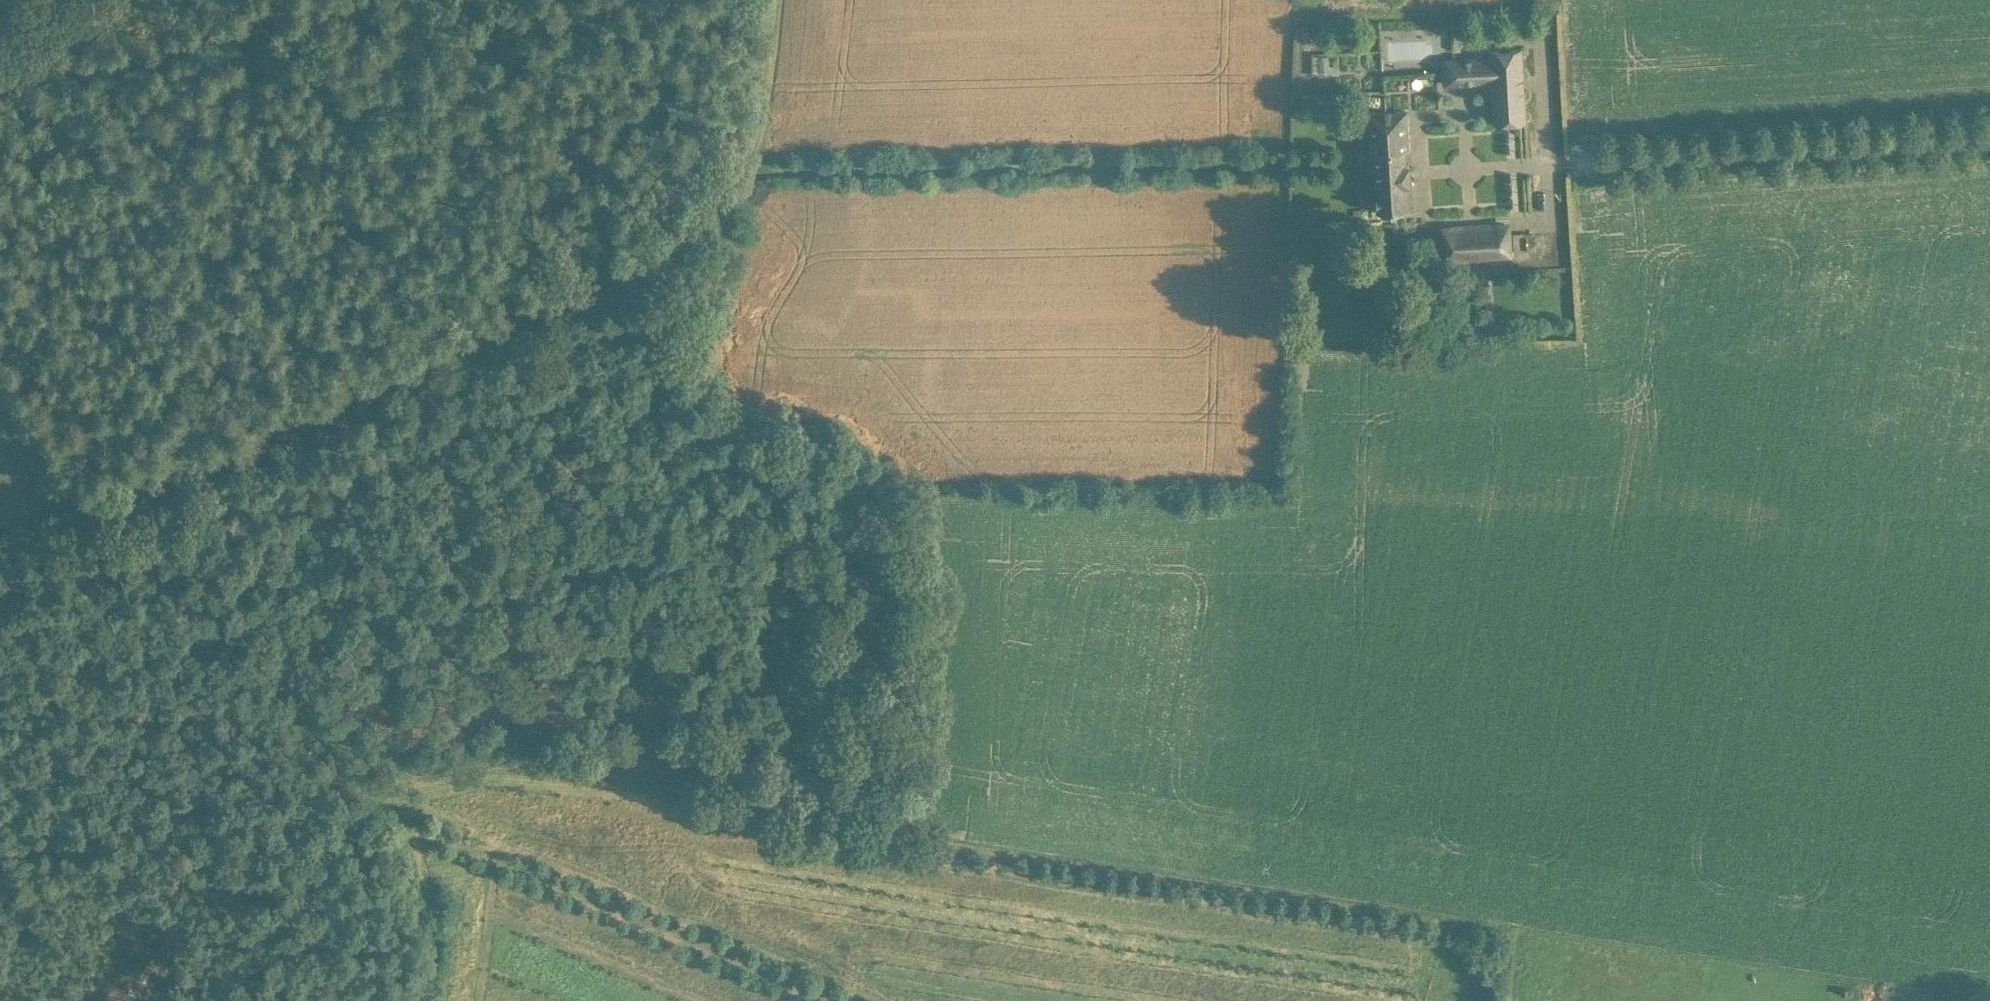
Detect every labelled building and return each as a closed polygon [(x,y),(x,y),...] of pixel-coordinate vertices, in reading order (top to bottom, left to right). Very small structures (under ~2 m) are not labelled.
[(1491,80),(1494,122),(1525,120),(1521,48),(1489,50),(1490,56),(1447,58),(1448,82),(1491,80)] [(1371,150),(1374,150),(1377,211),(1409,209),(1407,184),(1410,184),(1409,162),(1406,162),(1405,150),(1408,150),(1406,110),(1368,112),(1370,134),(1371,134),(1372,145),(1371,145),(1371,150)] [(1447,257),(1509,253),(1508,235),(1499,235),(1499,223),(1445,226),(1447,257)]
